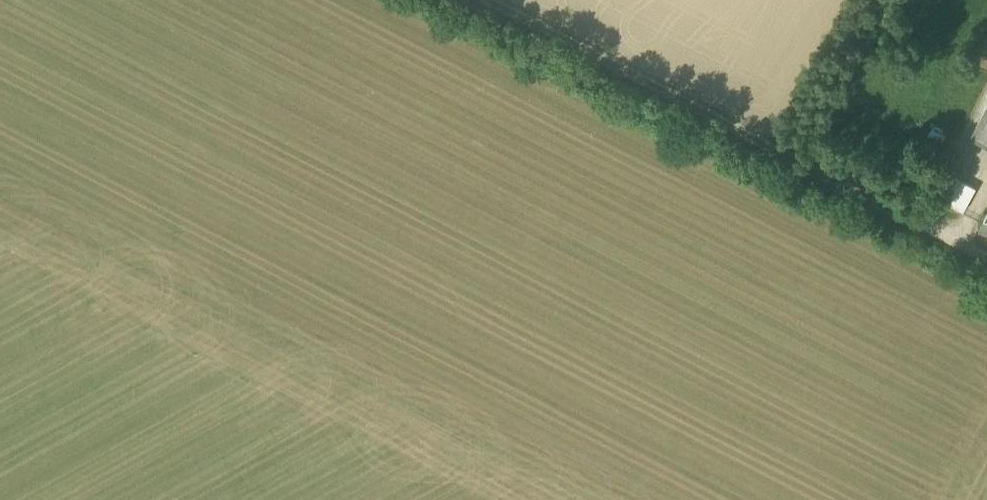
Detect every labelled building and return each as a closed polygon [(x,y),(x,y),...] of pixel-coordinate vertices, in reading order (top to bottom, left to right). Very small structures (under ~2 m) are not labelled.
[(970,139),(986,148),(986,105),(970,139)] [(928,194),(963,213),(975,190),(940,171),(928,194)]
